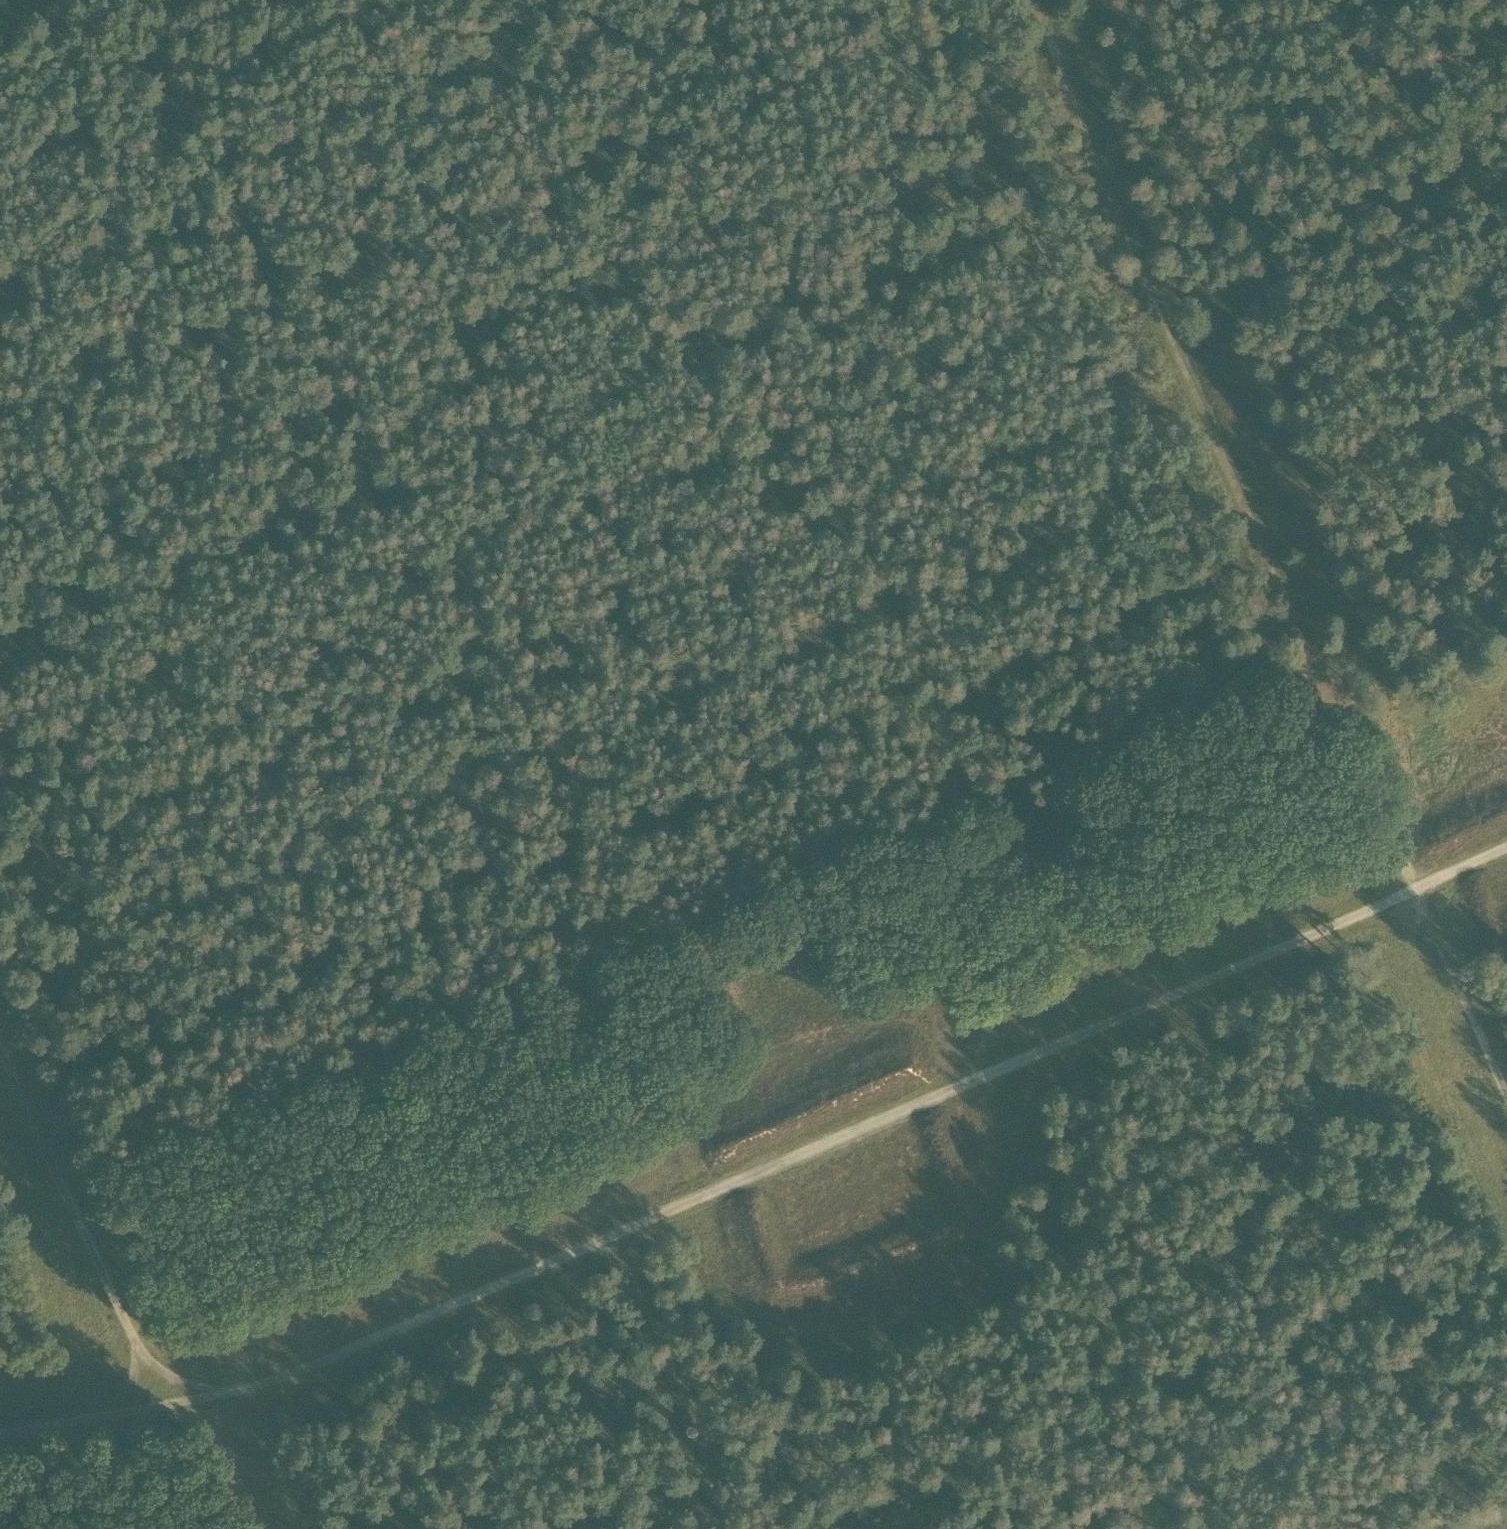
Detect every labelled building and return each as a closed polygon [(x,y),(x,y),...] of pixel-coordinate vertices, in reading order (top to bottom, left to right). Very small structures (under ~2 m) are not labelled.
[(688,1422),(684,1423),(682,1427),(683,1431),(687,1433),(691,1432),(693,1428),(692,1424),(688,1422)]
